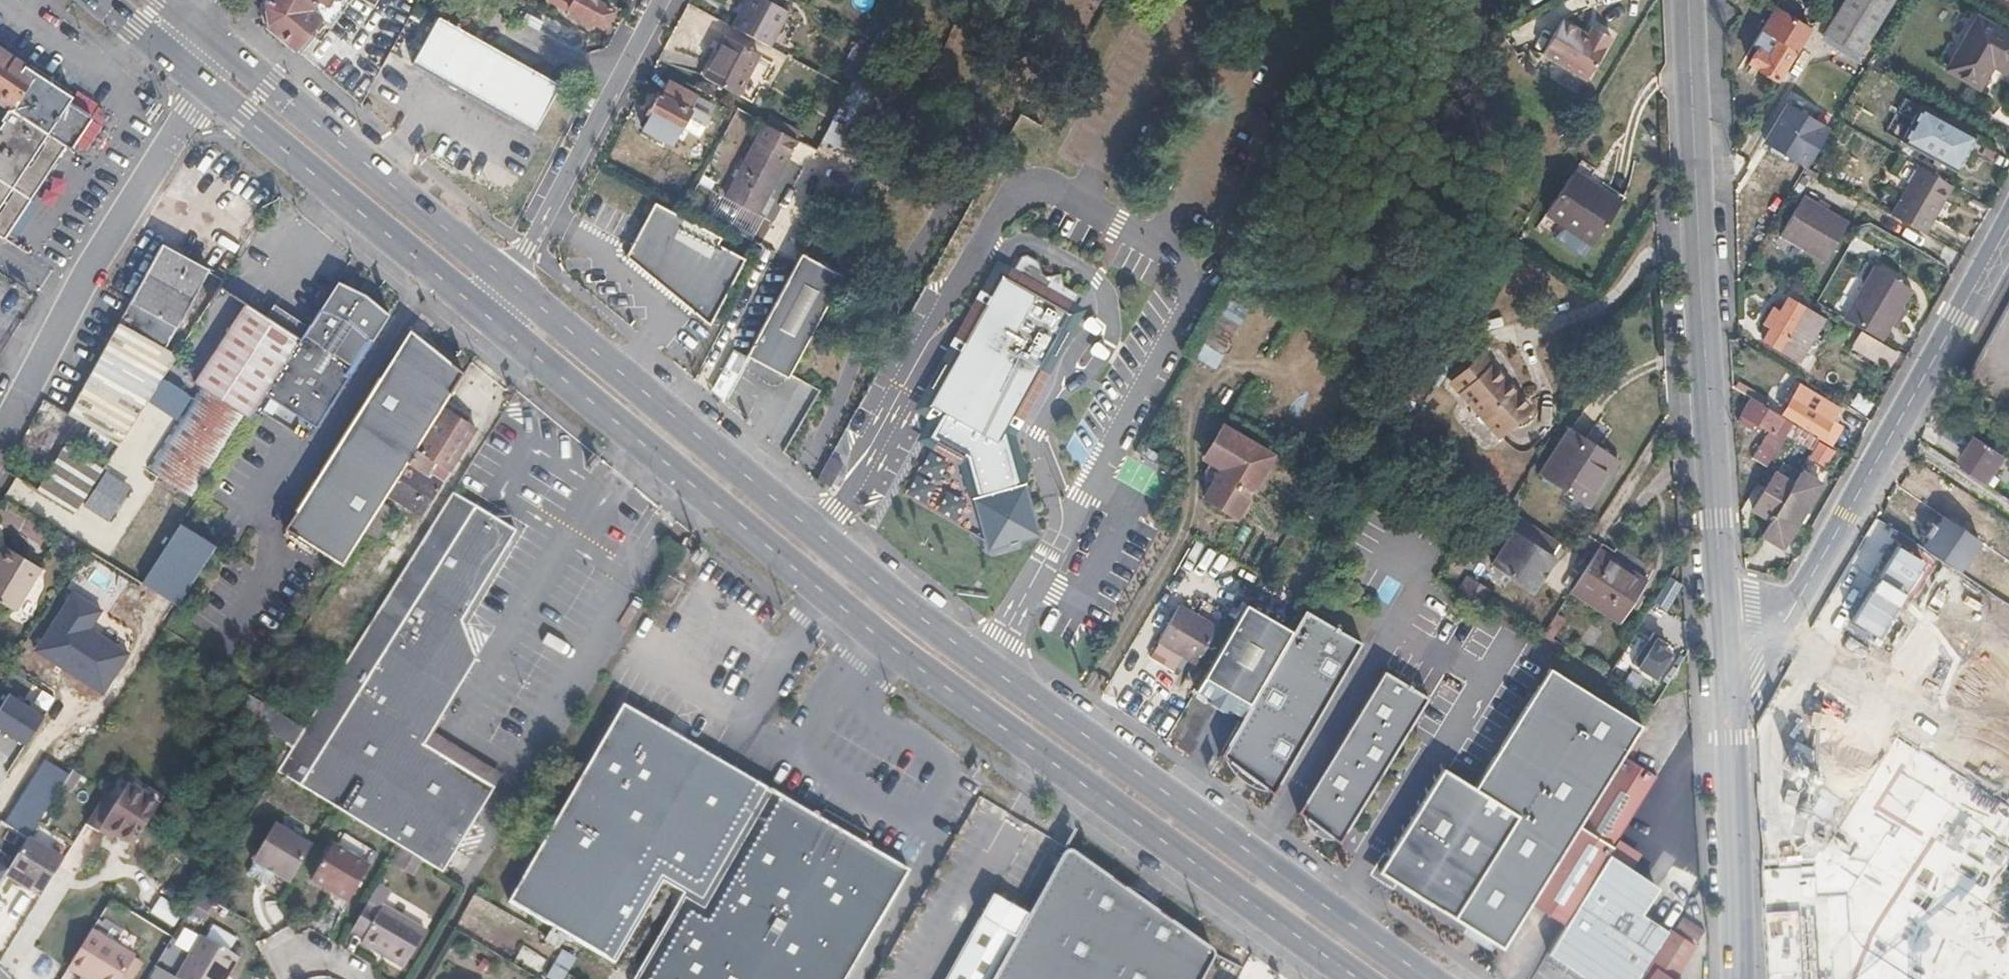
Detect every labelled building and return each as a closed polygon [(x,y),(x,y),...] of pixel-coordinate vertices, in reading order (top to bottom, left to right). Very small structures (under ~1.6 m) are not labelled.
[(265,6),(266,16),(267,27),(298,53),(306,44),(325,23),(337,0),(268,0),(265,6)] [(577,0),(553,0),(554,2),(571,11),(577,0)] [(569,16),(593,29),(596,25),(603,28),(612,10),(593,0),(577,0),(571,11),(569,16)] [(739,23),(776,43),(794,8),(778,0),(751,0),(739,23)] [(1816,27),(1821,18),(1793,0),(1782,0),(1779,5),(1816,27)] [(1860,57),(1896,0),(1847,0),(1825,35),(1860,57)] [(1777,8),(1813,31),(1816,27),(1779,5),(1777,8)] [(1594,9),(1588,19),(1565,6),(1545,41),(1591,65),(1614,20),(1594,9)] [(1797,52),(1799,53),(1813,31),(1777,8),(1763,30),(1769,34),(1749,65),(1778,82),(1797,52)] [(437,18),(412,67),(535,131),(560,83),(437,18)] [(2008,70),(2008,37),(1980,19),(1948,71),(1979,90),(1994,66),(2007,74),(2008,70)] [(746,90),(766,51),(733,34),(713,74),(746,90)] [(8,247),(22,225),(48,183),(89,120),(68,107),(73,99),(56,88),(0,52),(0,103),(12,111),(4,124),(10,127),(0,143),(0,242),(8,247)] [(703,95),(676,81),(669,94),(663,92),(654,109),(668,117),(663,126),(682,136),(703,95)] [(980,128),(1004,140),(1019,114),(995,101),(980,128)] [(1808,171),(1809,169),(1832,132),(1790,107),(1767,145),(1808,171)] [(1921,153),(1939,119),(1925,111),(1906,144),(1921,153)] [(1959,175),(1979,141),(1939,119),(1921,153),(1959,175)] [(769,214),(809,139),(776,122),(737,197),(769,214)] [(1926,237),(1954,188),(1921,169),(1893,218),(1926,237)] [(1594,247),(1622,204),(1575,174),(1548,216),(1594,247)] [(1851,225),(1795,193),(1771,231),(1830,265),(1851,225)] [(649,221),(633,253),(714,322),(750,255),(722,241),(726,234),(661,199),(649,221)] [(29,490),(70,514),(221,282),(158,247),(105,342),(110,353),(67,416),(69,417),(52,445),(55,448),(29,490)] [(929,405),(945,414),(997,443),(1004,430),(1016,437),(1050,375),(1041,370),(1079,302),(1051,287),(1057,276),(1045,270),(1041,259),(1029,252),(1024,253),(1011,277),(1003,273),(929,405)] [(840,283),(800,260),(748,357),(745,363),(786,385),(840,283)] [(1874,268),(1844,320),(1882,342),(1912,290),(1874,268)] [(336,285),(337,284),(333,282),(248,414),(254,419),(266,401),(311,430),(385,316),(383,314),(381,313),(380,313),(357,295),(342,289),(336,285)] [(1791,302),(1768,343),(1803,364),(1827,323),(1791,302)] [(142,470),(188,500),(293,341),(291,340),(299,328),(269,308),(260,320),(241,307),(190,387),(194,390),(142,470)] [(1968,387),(2008,411),(2008,314),(1968,387)] [(443,363),(424,348),(427,343),(402,322),(382,356),(385,357),(277,529),(336,565),(369,511),(435,405),(456,371),(444,362),(443,363)] [(1855,352),(1890,373),(1899,357),(1864,336),(1855,352)] [(711,390),(723,400),(745,363),(748,357),(735,349),(711,390)] [(1534,408),(1486,353),(1450,384),(1498,439),(1534,408)] [(1767,405),(1777,409),(1781,402),(1771,397),(1767,405)] [(1768,469),(1794,425),(1753,400),(1739,424),(1760,436),(1763,431),(1770,435),(1754,461),(1768,469)] [(1819,437),(1818,439),(1831,447),(1839,452),(1846,456),(1850,451),(1844,447),(1847,443),(1826,430),(1837,411),(1821,402),(1814,413),(1795,402),(1786,416),(1819,437)] [(451,415),(435,405),(369,511),(390,525),(411,514),(415,517),(468,426),(451,415)] [(1856,413),(1873,423),(1875,418),(1859,408),(1856,413)] [(1004,430),(997,443),(945,414),(932,436),(968,456),(978,496),(1019,484),(1004,430)] [(1226,425),(1208,456),(1228,468),(1209,498),(1239,517),(1265,476),(1255,470),(1267,449),(1226,425)] [(1542,477),(1589,510),(1621,463),(1573,431),(1542,477)] [(1813,447),(1818,439),(1809,434),(1804,442),(1813,447)] [(1982,441),(1963,469),(1952,486),(1981,504),(1991,488),(1992,486),(2008,460),(2008,459),(1982,441)] [(1835,461),(1839,452),(1831,447),(1827,455),(1835,461)] [(844,468),(831,460),(819,482),(832,490),(844,468)] [(1801,474),(1765,536),(1784,548),(1821,486),(1801,474)] [(1755,514),(1770,523),(1792,485),(1777,476),(1755,514)] [(988,557),(1042,542),(1026,483),(1019,484),(978,496),(972,498),(983,539),(988,557)] [(482,577),(508,533),(446,493),(301,727),(273,772),(332,808),(397,848),(437,872),(489,785),(417,739),(425,726),(433,713),(457,674),(469,653),(454,623),(482,577)] [(1763,711),(1762,828),(1817,825),(1812,721),(1917,552),(1883,527),(1763,711)] [(1536,592),(1556,558),(1513,533),(1493,567),(1536,592)] [(0,553),(0,609),(14,617),(39,572),(2,550),(0,553)] [(1642,578),(1602,552),(1578,588),(1619,615),(1642,578)] [(1917,552),(1938,571),(1944,562),(1930,553),(1917,552)] [(1998,556),(1986,575),(2008,591),(2008,563),(1998,556)] [(1489,602),(1463,587),(1458,595),(1484,610),(1489,602)] [(1183,604),(1160,641),(1199,664),(1221,628),(1183,604)] [(1197,691),(1244,719),(1294,632),(1248,606),(1197,691)] [(1234,761),(1248,771),(1268,785),(1266,788),(1276,796),(1364,644),(1307,610),(1294,632),(1244,719),(1223,757),(1232,764),(1234,761)] [(1671,657),(1637,636),(1624,657),(1657,678),(1671,657)] [(1555,673),(1510,743),(1479,792),(1448,771),(1381,874),(1414,894),(1478,936),(1505,953),(1533,908),(1626,758),(1643,731),(1555,673)] [(1430,699),(1388,674),(1301,814),(1341,846),(1430,699)] [(666,906),(672,910),(680,894),(701,906),(763,792),(746,783),(748,780),(731,770),(658,728),(615,703),(500,901),(605,962),(654,879),(658,881),(674,891),(666,906)] [(478,760),(425,726),(417,739),(489,785),(497,772),(478,760)] [(1756,867),(1761,978),(2008,978),(2008,928),(1984,911),(2008,870),(2008,805),(1895,735),(1817,866),(1756,867)] [(1566,928),(1609,856),(1611,852),(1656,776),(1626,758),(1533,908),(1566,928)] [(163,790),(118,763),(105,785),(99,794),(144,822),(163,790)] [(764,789),(763,792),(701,906),(680,894),(672,910),(631,978),(839,978),(903,870),(839,833),(764,789)] [(134,839),(144,822),(99,794),(86,816),(99,824),(102,819),(134,839)] [(246,865),(286,887),(308,849),(268,828),(246,865)] [(65,850),(35,832),(11,870),(41,889),(65,850)] [(306,881),(345,904),(367,868),(330,845),(306,881)] [(1214,960),(1213,954),(1212,952),(1158,914),(1155,918),(1132,901),(1121,894),(1124,890),(1071,853),(1067,853),(1061,856),(1027,917),(992,978),(1204,978),(1214,960)] [(1566,928),(1549,958),(1582,978),(1641,978),(1671,933),(1645,915),(1662,889),(1609,856),(1566,928)] [(654,879),(605,962),(610,965),(649,897),(658,881),(654,879)] [(658,881),(649,897),(666,906),(674,891),(658,881)] [(628,975),(666,906),(649,897),(610,965),(628,975)] [(1027,917),(1017,912),(1020,906),(1012,902),(1006,898),(1003,904),(992,897),(946,978),(992,978),(1027,917)] [(376,915),(363,906),(346,934),(360,942),(356,949),(398,974),(421,935),(378,911),(376,915)] [(216,922),(209,935),(233,949),(241,936),(216,922)] [(87,930),(64,967),(84,978),(118,978),(131,958),(87,930)] [(185,978),(228,978),(243,954),(233,949),(209,935),(204,932),(179,974),(186,978),(185,978)] [(1641,978),(1681,978),(1698,951),(1671,933),(1641,978)]
